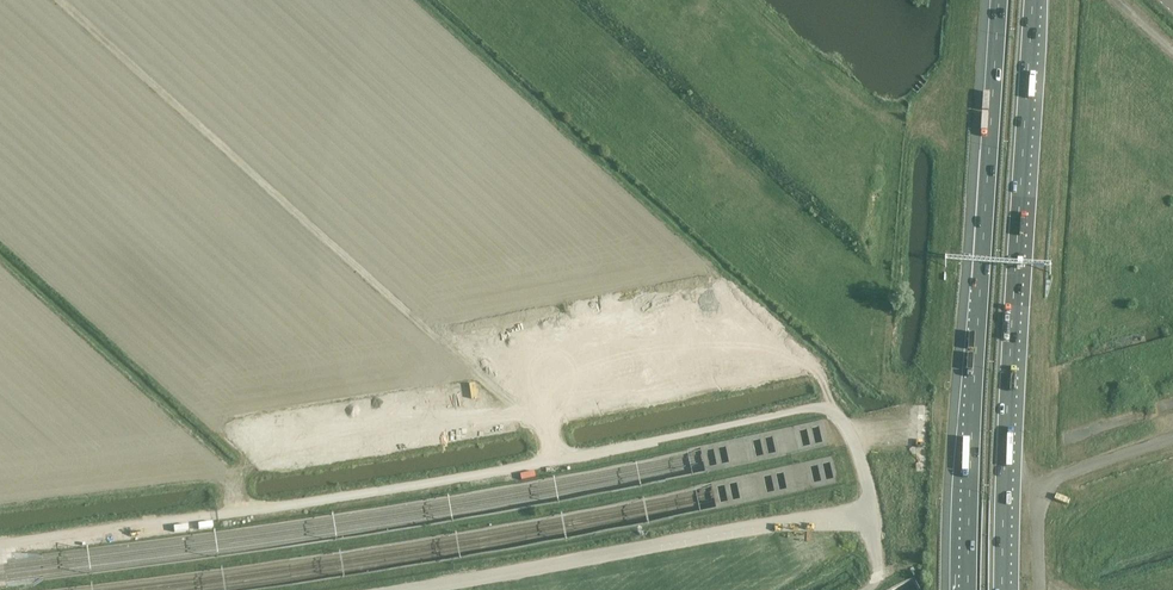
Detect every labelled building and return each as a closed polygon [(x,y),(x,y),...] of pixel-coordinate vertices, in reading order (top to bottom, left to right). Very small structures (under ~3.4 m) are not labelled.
[(928,409),(913,409),(913,423),(927,423),(928,409)] [(830,449),(828,440),(825,431),(824,423),(699,449),(701,458),(703,467),(705,475),(830,449)] [(836,477),(834,467),(832,461),(713,487),(714,493),(716,502),(719,512),(838,486),(836,477)]
